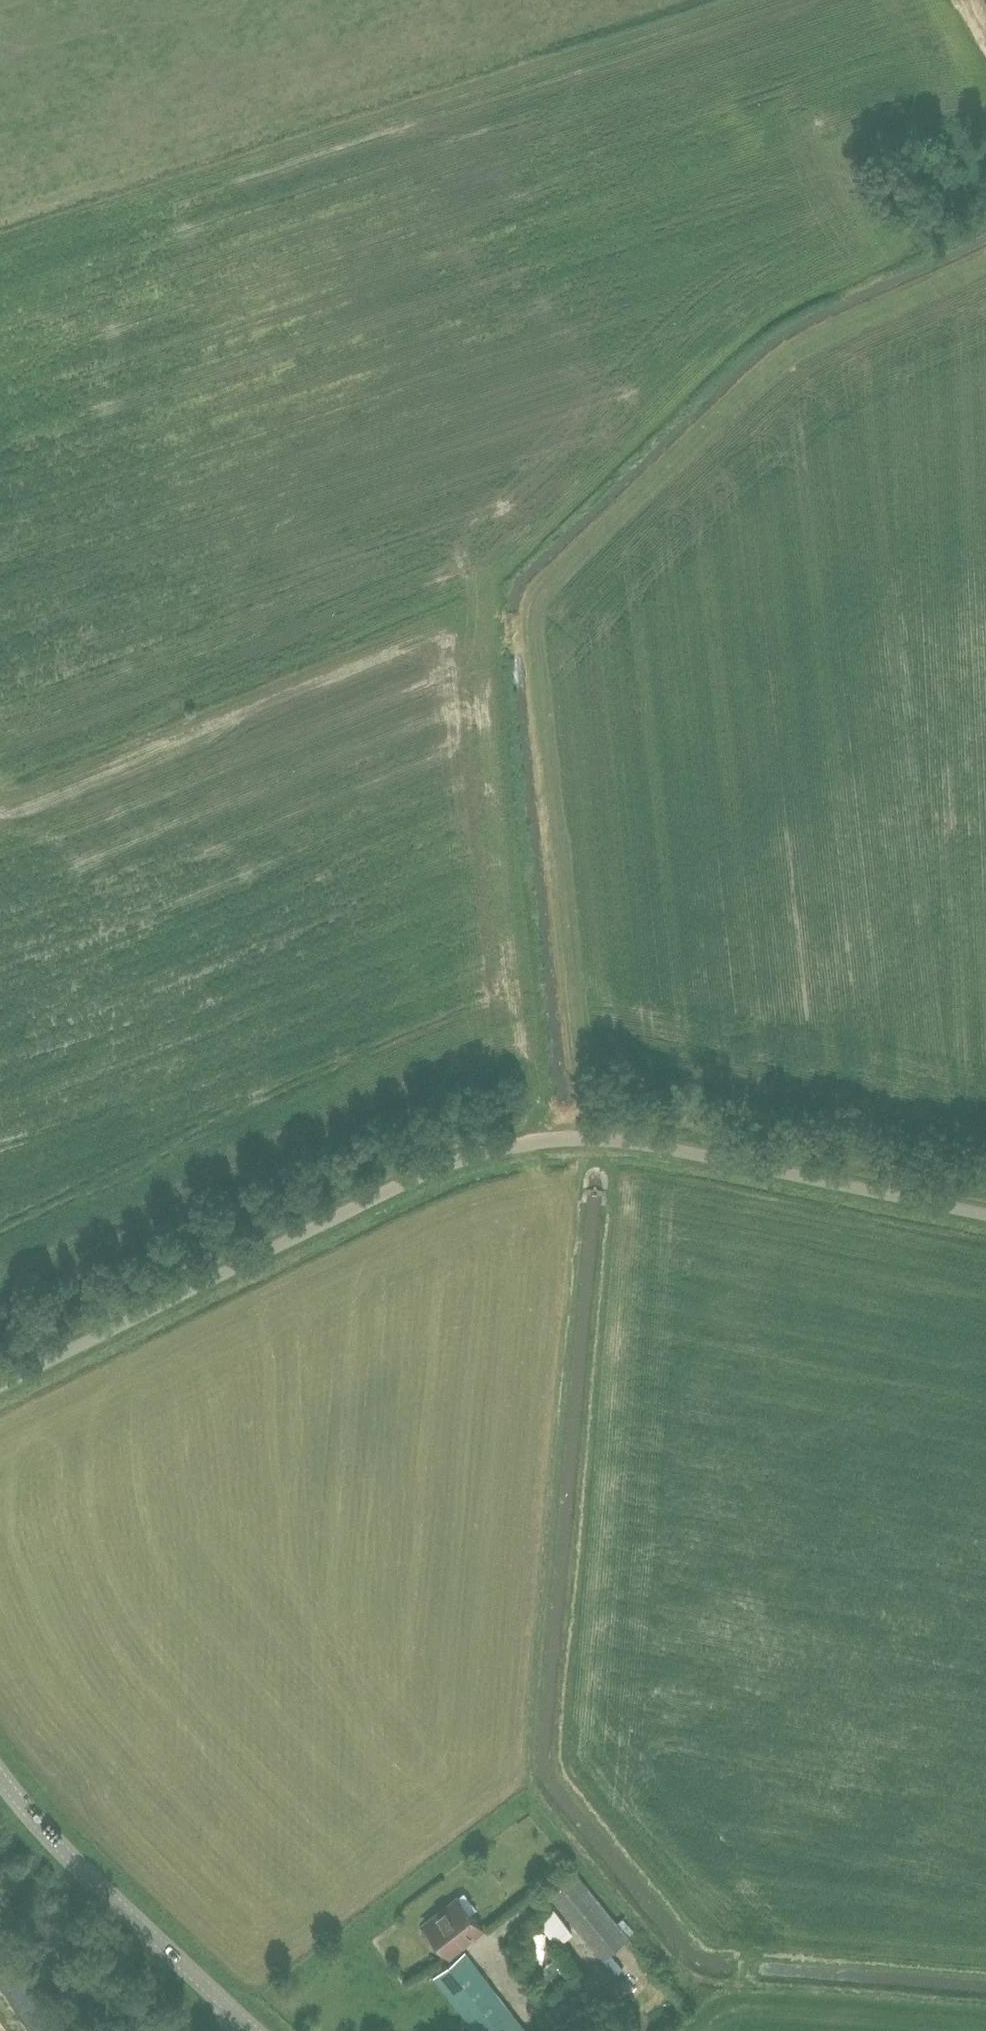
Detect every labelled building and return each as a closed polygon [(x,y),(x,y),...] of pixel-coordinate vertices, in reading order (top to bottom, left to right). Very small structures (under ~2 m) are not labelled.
[(548,1892),(602,1959),(628,1938),(574,1871),(548,1892)] [(460,1898),(453,1903),(425,1923),(428,1926),(424,1929),(423,1933),(430,1941),(434,1942),(437,1940),(448,1955),(483,1930),(460,1898)] [(530,1964),(550,1967),(553,1947),(533,1944),(530,1964)] [(477,2030),(526,2030),(466,1954),(436,1977),(477,2030)] [(634,1969),(642,1979),(652,1971),(643,1961),(634,1969)]
